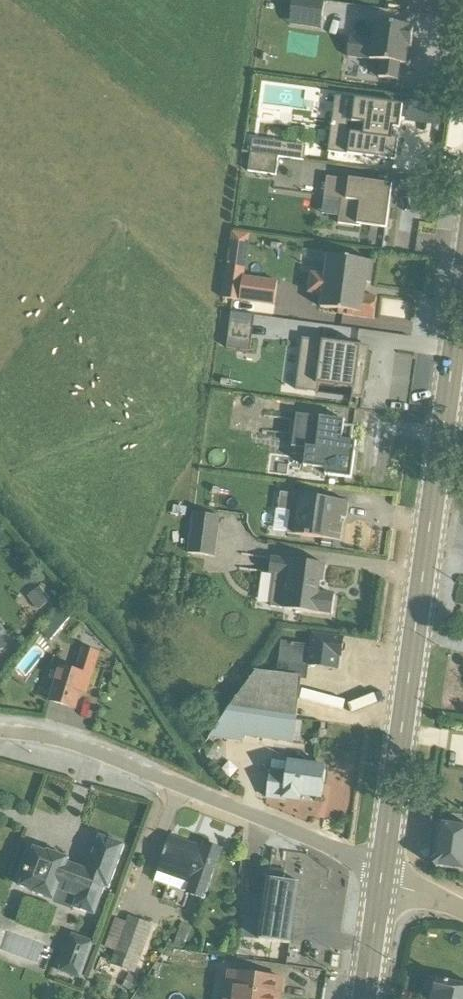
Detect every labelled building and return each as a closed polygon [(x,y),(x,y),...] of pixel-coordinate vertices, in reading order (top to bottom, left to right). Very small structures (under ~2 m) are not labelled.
[(289,29),(320,33),(324,7),(292,3),(289,29)] [(350,39),(347,61),(380,66),(378,82),(398,85),(400,68),(406,69),(408,51),(411,52),(413,32),(374,26),(372,43),(350,39)] [(402,110),(336,101),(328,156),(395,165),(398,143),(392,142),(393,132),(399,133),(402,110)] [(253,143),(251,158),(304,164),(306,149),(253,143)] [(278,161),(251,158),(249,175),(276,178),(278,161)] [(389,189),(326,180),(321,218),(339,220),(338,226),(386,232),(389,212),(386,212),(385,212),(389,189)] [(251,238),(232,235),(222,301),(274,309),(277,284),(245,279),(251,238)] [(348,316),(347,319),(373,322),(376,302),(365,300),(366,287),(370,288),(373,266),(327,260),(324,278),(310,276),(307,297),(321,300),(320,311),(348,316)] [(251,350),(252,316),(227,315),(226,350),(251,350)] [(369,351),(303,342),(296,394),(317,396),(318,387),(353,392),(352,401),(363,403),(369,351)] [(350,482),(354,456),(349,456),(353,431),(343,429),(344,425),(319,421),(319,425),(312,424),(312,420),(297,418),(292,449),(307,452),(304,470),(326,473),(326,478),(350,482)] [(287,537),(340,545),(343,528),(341,527),(342,521),(346,522),(348,506),(280,496),(278,513),(289,515),(287,537)] [(188,555),(216,558),(220,517),(191,514),(188,555)] [(325,569),(271,561),(269,577),(274,578),(270,610),(332,619),(334,600),(319,598),(321,586),(323,586),(325,569)] [(40,590),(28,600),(39,613),(51,603),(40,590)] [(282,642),(278,665),(277,677),(306,680),(308,669),(335,672),(337,660),(341,660),(342,655),(344,653),(345,649),(343,646),(344,642),(343,642),(312,638),(311,644),(282,642)] [(0,656),(9,649),(0,639),(0,656)] [(85,697),(97,655),(83,650),(75,673),(61,669),(50,704),(75,712),(80,695),(85,697)] [(231,710),(296,720),(301,680),(256,674),(231,710)] [(231,710),(209,741),(242,745),(244,739),(293,745),(296,720),(231,710)] [(271,764),(266,800),(284,803),(284,802),(299,804),(300,798),(321,801),(326,770),(271,764)] [(462,874),(462,830),(438,827),(432,865),(436,871),(462,874)] [(34,851),(20,890),(33,894),(32,896),(54,904),(58,894),(76,900),(73,911),(95,919),(105,891),(108,892),(124,848),(100,839),(87,873),(67,866),(69,862),(48,854),(47,856),(34,851)] [(155,884),(204,903),(221,852),(205,846),(203,852),(170,840),(155,884)] [(285,874),(270,872),(259,941),(291,947),(300,886),(284,883),(285,875),(285,874)] [(126,924),(115,920),(104,949),(115,953),(110,967),(135,976),(152,927),(129,918),(126,924)] [(94,944),(72,936),(58,974),(81,982),(94,944)] [(225,998),(282,998),(284,981),(228,973),(225,998)] [(431,983),(430,983),(429,984),(428,986),(427,989),(427,991),(428,993),(430,995),(433,996),(432,998),(462,998),(462,988),(434,982),(433,982),(431,983)]
